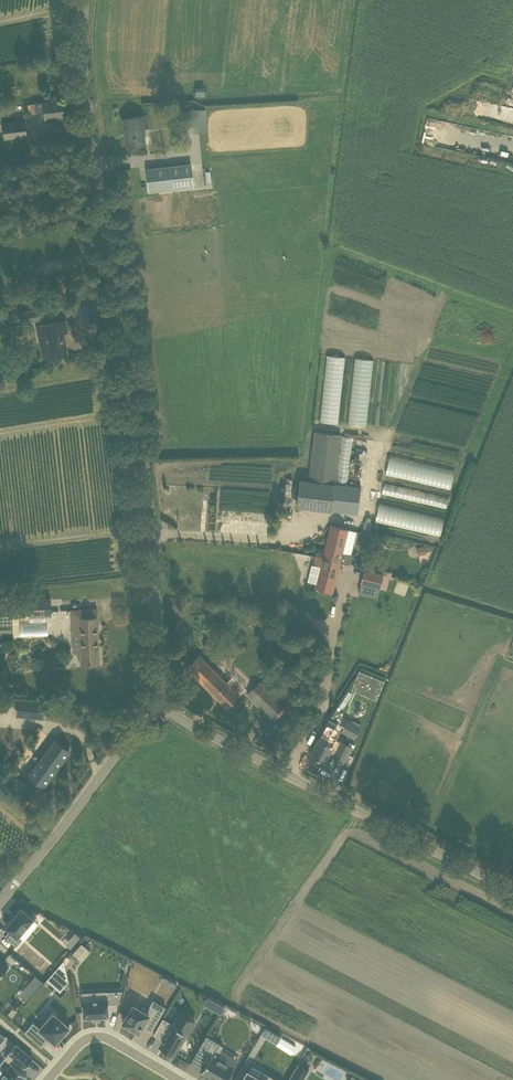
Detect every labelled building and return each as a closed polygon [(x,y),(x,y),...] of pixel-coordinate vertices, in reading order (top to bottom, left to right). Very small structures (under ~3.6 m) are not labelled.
[(205,87),(196,88),(196,96),(205,96),(205,87)] [(62,99),(34,103),(36,111),(44,110),(45,117),(64,115),(62,99)] [(127,146),(145,144),(143,128),(149,127),(147,114),(123,118),(127,146)] [(5,137),(27,135),(25,119),(3,122),(5,137)] [(149,192),(195,187),(192,162),(146,167),(149,192)] [(21,312),(23,322),(40,318),(38,308),(21,312)] [(46,357),(49,356),(68,352),(63,332),(68,331),(66,320),(37,326),(39,336),(42,336),(46,357)] [(336,422),(345,356),(326,353),(318,420),(336,422)] [(365,425),(372,359),(352,357),(345,423),(365,425)] [(334,497),(341,434),(314,431),(312,445),(309,480),(305,479),(300,479),(297,507),(332,511),(332,509),(334,497)] [(388,455),(384,473),(450,487),(454,469),(388,455)] [(378,503),(374,521),(439,533),(443,515),(378,503)] [(331,524),(323,557),(340,562),(349,564),(351,555),(342,553),(348,529),(331,524)] [(426,553),(424,545),(416,547),(418,555),(426,553)] [(340,562),(323,557),(316,555),(314,564),(312,564),(308,581),(316,583),(315,587),(333,591),(340,562)] [(365,568),(362,582),(380,587),(383,573),(365,568)] [(29,614),(51,613),(51,598),(29,599),(29,614)] [(81,651),(81,663),(99,662),(97,608),(71,609),(73,651),(81,651)] [(231,685),(199,653),(186,666),(227,707),(245,690),(235,681),(231,685)] [(359,669),(351,688),(376,698),(384,679),(359,669)] [(286,705),(261,680),(248,694),(273,718),(286,705)] [(361,726),(352,721),(346,733),(355,738),(361,726)] [(324,741),(319,738),(311,754),(324,760),(328,753),(333,755),(333,756),(344,762),(352,746),(341,740),(340,741),(327,734),(324,741)] [(56,739),(30,775),(44,785),(70,750),(56,739)] [(22,791),(6,778),(2,783),(18,796),(22,791)] [(22,907),(15,914),(12,918),(6,925),(10,929),(5,935),(16,945),(22,939),(18,935),(33,917),(22,907)] [(75,943),(70,939),(66,943),(71,948),(75,943)] [(82,943),(73,953),(81,960),(90,950),(82,943)] [(38,986),(42,981),(36,976),(32,981),(38,986)] [(161,976),(159,982),(173,988),(175,982),(161,976)] [(98,994),(98,998),(83,999),(83,1017),(93,1017),(100,1017),(100,1016),(109,1016),(108,1003),(119,1002),(122,989),(107,990),(107,993),(98,994)] [(215,1001),(211,1008),(219,1013),(224,1005),(216,1000),(215,1001)] [(124,1024),(123,1025),(129,1029),(130,1028),(138,1033),(141,1028),(150,1033),(165,1008),(153,1001),(147,1010),(141,1007),(139,1010),(132,1005),(122,1023),(124,1024)] [(68,1027),(69,1025),(53,1012),(40,1027),(33,1021),(25,1031),(42,1046),(50,1037),(53,1040),(56,1042),(60,1036),(63,1033),(65,1034),(70,1028),(68,1027)] [(160,1045),(164,1047),(163,1048),(166,1049),(168,1050),(173,1053),(179,1044),(186,1031),(188,1032),(195,1021),(193,1020),(180,1012),(178,1016),(176,1015),(172,1022),(163,1017),(155,1030),(153,1034),(160,1038),(164,1040),(162,1042),(160,1045)] [(198,1049),(207,1054),(207,1053),(211,1055),(206,1064),(204,1067),(202,1071),(217,1079),(226,1079),(234,1067),(233,1066),(216,1057),(221,1049),(223,1045),(206,1035),(201,1044),(198,1049)] [(27,1075),(17,1067),(21,1063),(25,1067),(33,1058),(16,1043),(8,1052),(9,1052),(9,1053),(5,1057),(11,1063),(0,1076),(0,1079),(22,1079),(27,1075)] [(288,1079),(302,1079),(309,1069),(298,1062),(288,1079)] [(264,1071),(261,1078),(249,1071),(247,1070),(241,1079),(279,1079),(264,1071)]
